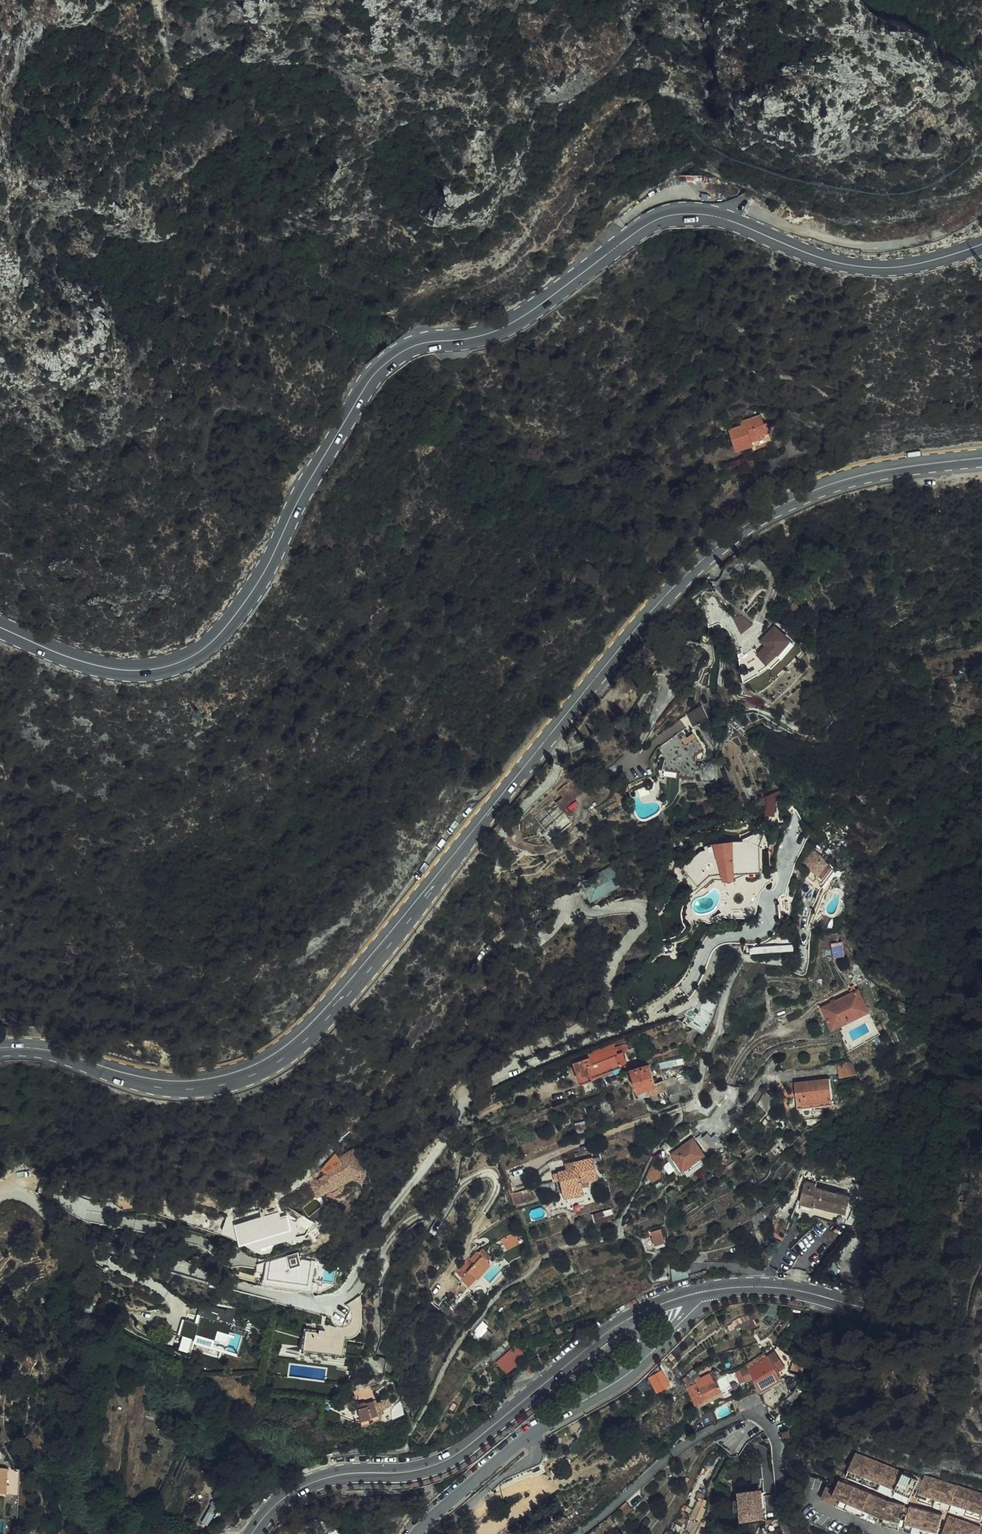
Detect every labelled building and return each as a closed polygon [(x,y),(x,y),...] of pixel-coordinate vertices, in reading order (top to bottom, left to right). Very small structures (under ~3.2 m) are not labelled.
[(729,438),(748,432),(747,428),(754,426),(753,423),(763,420),(759,410),(757,411),(754,402),(733,409),(734,411),(722,415),(729,438)] [(747,428),(748,432),(748,434),(749,435),(766,429),(766,428),(763,420),(753,423),(754,426),(747,428)] [(788,597),(778,601),(781,606),(782,610),(788,607),(790,606),(791,605),(792,604),(788,597)] [(735,617),(740,629),(751,626),(746,613),(735,617)] [(762,632),(767,638),(773,632),(776,629),(771,625),(770,626),(769,625),(764,630),(762,632)] [(764,641),(755,650),(764,659),(776,646),(785,637),(777,629),(776,629),(773,632),(767,638),(764,641)] [(762,639),(764,641),(767,638),(762,632),(759,636),(762,639)] [(776,646),(764,659),(766,661),(772,655),(781,645),(787,639),(785,637),(776,646)] [(932,673),(921,676),(923,682),(933,679),(932,673)] [(698,715),(697,713),(690,704),(678,712),(686,723),(690,720),(698,715)] [(673,729),(655,742),(654,743),(662,755),(658,763),(675,765),(675,770),(689,771),(690,758),(688,758),(689,747),(698,741),(691,732),(680,739),(673,729)] [(646,764),(635,768),(637,774),(648,769),(646,764)] [(775,815),(778,801),(769,799),(766,813),(775,815)] [(737,866),(752,865),(755,865),(753,842),(743,837),(715,839),(698,844),(700,846),(697,849),(695,848),(678,863),(693,879),(695,878),(702,872),(705,870),(717,865),(717,870),(720,870),(728,869),(728,867),(737,866)] [(796,857),(804,865),(808,860),(815,852),(814,850),(807,844),(806,843),(796,857)] [(804,865),(800,872),(805,876),(808,872),(810,874),(816,877),(819,873),(825,866),(820,859),(816,852),(815,852),(808,860),(804,865)] [(820,859),(825,866),(826,863),(821,858),(816,852),(820,859)] [(581,880),(591,900),(624,884),(614,864),(581,880)] [(752,869),(752,865),(737,866),(728,867),(728,869),(720,870),(717,870),(717,865),(705,870),(702,872),(695,878),(693,879),(696,883),(698,885),(708,877),(714,876),(721,875),(729,875),(737,872),(743,870),(752,869)] [(720,881),(720,884),(721,900),(745,900),(747,893),(751,880),(749,880),(720,881)] [(834,957),(846,955),(844,940),(831,943),(834,957)] [(825,1000),(815,1004),(821,1016),(822,1019),(825,1026),(826,1026),(835,1022),(858,1010),(862,1009),(852,987),(825,1000)] [(579,1053),(581,1059),(583,1059),(611,1049),(611,1047),(612,1046),(611,1042),(584,1051),(579,1053)] [(584,1069),(585,1071),(592,1068),(596,1067),(600,1066),(613,1061),(621,1058),(617,1045),(612,1046),(611,1047),(611,1049),(583,1059),(581,1059),(584,1069)] [(624,1066),(626,1070),(630,1083),(649,1078),(646,1068),(643,1059),(642,1053),(637,1055),(622,1060),(624,1064),(624,1066)] [(845,1054),(834,1056),(836,1065),(846,1064),(845,1054)] [(576,1074),(584,1071),(585,1071),(584,1069),(581,1059),(572,1062),(575,1071),(576,1074)] [(790,1077),(792,1087),(797,1086),(799,1098),(823,1094),(830,1092),(826,1071),(812,1073),(790,1077)] [(669,1074),(668,1073),(663,1075),(659,1076),(661,1081),(661,1084),(661,1085),(663,1090),(674,1086),(671,1075),(669,1076),(669,1074)] [(679,1073),(671,1075),(674,1086),(682,1083),(682,1082),(679,1073)] [(649,1078),(630,1083),(630,1084),(631,1087),(632,1089),(632,1091),(635,1090),(642,1088),(643,1087),(644,1089),(644,1090),(647,1089),(652,1088),(655,1094),(663,1091),(663,1090),(661,1085),(661,1084),(661,1081),(659,1076),(659,1074),(649,1078)] [(797,1086),(792,1087),(795,1103),(818,1099),(831,1097),(830,1092),(823,1094),(799,1098),(797,1086)] [(604,1100),(602,1093),(592,1096),(594,1103),(604,1100)] [(596,1108),(606,1104),(604,1100),(594,1103),(596,1108)] [(675,1160),(681,1167),(700,1151),(688,1136),(673,1148),(669,1151),(675,1160)] [(341,1143),(339,1144),(346,1160),(346,1161),(345,1162),(351,1164),(351,1162),(353,1156),(355,1146),(341,1143)] [(346,1160),(339,1144),(334,1147),(338,1152),(316,1165),(313,1167),(311,1176),(324,1180),(330,1176),(332,1168),(343,1162),(345,1162),(346,1161),(346,1160)] [(554,1169),(560,1190),(579,1184),(578,1178),(594,1172),(587,1152),(570,1158),(571,1164),(554,1169)] [(311,1176),(313,1167),(305,1171),(311,1176)] [(796,1175),(792,1193),(796,1194),(796,1195),(808,1198),(808,1200),(827,1204),(842,1207),(844,1197),(845,1190),(841,1189),(827,1187),(811,1183),(813,1175),(813,1174),(801,1172),(800,1176),(796,1175)] [(579,1184),(560,1190),(562,1196),(581,1190),(579,1184)] [(530,1188),(518,1192),(521,1202),(533,1199),(530,1188)] [(238,1222),(237,1223),(245,1227),(244,1230),(252,1235),(258,1233),(259,1232),(263,1224),(275,1220),(283,1225),(289,1223),(290,1221),(293,1215),(278,1206),(275,1200),(244,1210),(238,1222)] [(594,1212),(593,1213),(596,1220),(610,1216),(612,1215),(610,1207),(594,1212)] [(234,1213),(238,1222),(244,1210),(234,1213)] [(655,1223),(647,1226),(652,1237),(660,1233),(655,1223)] [(507,1249),(521,1242),(516,1231),(502,1238),(507,1249)] [(464,1253),(451,1269),(456,1273),(465,1280),(471,1274),(484,1258),(477,1252),(471,1248),(466,1254),(464,1253)] [(256,1281),(312,1290),(317,1259),(300,1257),(299,1260),(260,1254),(256,1281)] [(183,1309),(178,1323),(192,1327),(191,1329),(211,1335),(216,1319),(227,1323),(230,1312),(218,1308),(218,1310),(199,1305),(196,1313),(183,1309)] [(776,1342),(775,1342),(763,1352),(762,1351),(758,1354),(744,1363),(748,1372),(754,1384),(755,1386),(756,1390),(758,1397),(768,1402),(769,1403),(775,1398),(784,1390),(788,1386),(792,1378),(793,1368),(791,1367),(785,1365),(786,1361),(788,1353),(789,1350),(776,1342)] [(297,1343),(289,1348),(288,1355),(294,1356),(294,1362),(299,1363),(305,1370),(318,1372),(325,1367),(331,1367),(338,1362),(333,1355),(330,1351),(328,1347),(297,1343)] [(517,1360),(518,1362),(523,1367),(534,1356),(529,1349),(517,1360)] [(744,1363),(740,1357),(728,1364),(730,1368),(736,1379),(741,1376),(748,1372),(744,1363)] [(658,1390),(672,1382),(663,1366),(648,1374),(658,1390)] [(711,1375),(716,1384),(726,1379),(720,1370),(711,1375)] [(690,1380),(684,1383),(691,1398),(701,1392),(716,1384),(711,1375),(709,1376),(707,1374),(691,1383),(691,1382),(690,1380)] [(740,1391),(745,1402),(751,1400),(758,1398),(758,1397),(756,1390),(755,1386),(740,1391)] [(787,1389),(788,1386),(784,1390),(775,1398),(769,1403),(774,1409),(783,1400),(786,1397),(787,1389)] [(731,1401),(732,1406),(745,1402),(740,1391),(732,1394),(729,1395),(731,1401)] [(383,1393),(373,1397),(377,1406),(386,1401),(383,1393)] [(415,1395),(405,1393),(406,1406),(412,1403),(411,1400),(414,1400),(414,1396),(415,1395)] [(362,1416),(373,1412),(372,1409),(373,1409),(372,1406),(370,1400),(370,1399),(368,1395),(361,1397),(360,1394),(351,1397),(353,1403),(349,1404),(350,1408),(351,1410),(356,1413),(358,1417),(362,1416)] [(373,1412),(376,1418),(385,1414),(386,1402),(386,1401),(377,1406),(373,1409),(372,1409),(373,1412)] [(8,1449),(4,1437),(0,1439),(0,1446),(3,1452),(8,1449)] [(851,1443),(844,1461),(849,1464),(848,1468),(866,1475),(867,1474),(868,1472),(874,1475),(874,1476),(873,1478),(881,1482),(883,1478),(895,1483),(894,1487),(904,1491),(905,1487),(913,1470),(864,1449),(851,1443)] [(912,1490),(923,1493),(924,1489),(936,1493),(935,1497),(954,1502),(955,1499),(962,1500),(961,1504),(970,1507),(971,1503),(978,1505),(979,1505),(981,1493),(981,1486),(973,1483),(947,1476),(930,1471),(919,1468),(918,1472),(912,1490)] [(871,1515),(874,1508),(876,1502),(881,1492),(868,1486),(835,1471),(830,1483),(821,1479),(816,1491),(847,1504),(871,1515)] [(10,1480),(0,1478),(0,1499),(7,1500),(10,1480)] [(740,1484),(735,1490),(737,1507),(742,1511),(753,1510),(758,1504),(757,1488),(750,1483),(740,1484)] [(881,1504),(879,1510),(877,1518),(893,1522),(895,1514),(898,1505),(900,1500),(900,1497),(883,1493),(881,1504)] [(904,1501),(903,1506),(900,1516),(898,1523),(930,1532),(931,1531),(932,1524),(937,1507),(929,1505),(905,1499),(904,1501)] [(224,1517),(233,1524),(241,1514),(233,1508),(224,1517)] [(975,1521),(975,1519),(943,1508),(937,1527),(935,1533),(938,1533),(970,1533),(973,1526),(975,1521)] [(206,1533),(211,1533),(222,1517),(216,1513),(204,1532),(206,1533)] [(774,1513),(762,1521),(769,1533),(779,1527),(779,1526),(774,1513)] [(511,1516),(505,1521),(509,1525),(514,1520),(511,1516)] [(604,1517),(596,1525),(600,1530),(609,1522),(604,1517)] [(301,1527),(300,1522),(290,1524),(291,1529),(288,1529),(288,1524),(282,1530),(283,1533),(302,1533),(301,1527)] [(333,1532),(319,1525),(316,1533),(334,1533),(333,1532)]
